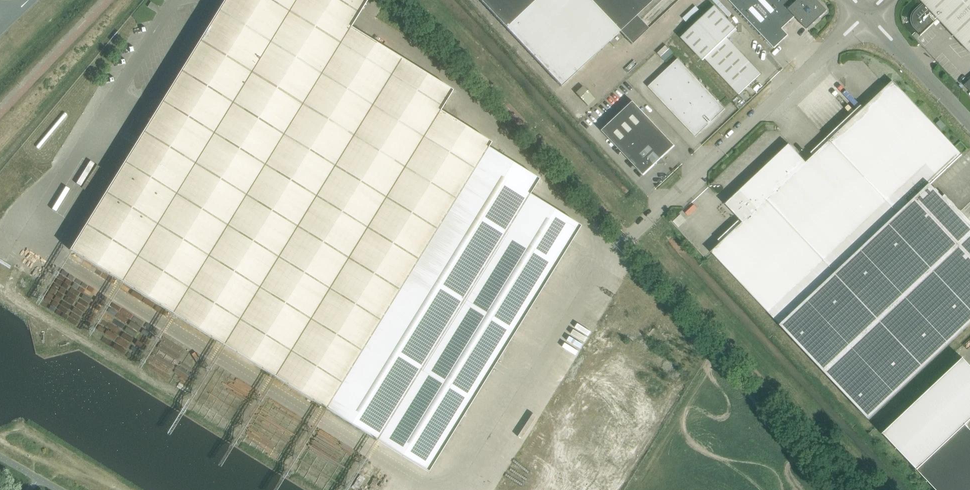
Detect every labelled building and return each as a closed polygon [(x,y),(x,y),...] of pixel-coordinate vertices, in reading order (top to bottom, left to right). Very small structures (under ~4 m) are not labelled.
[(216,13),(146,127),(70,250),(326,409),(429,471),(581,226),(530,194),(539,179),(488,147),(491,142),(440,111),(453,90),(351,27),(368,0),(224,0),(216,13)] [(620,31),(632,44),(648,29),(636,16),(653,0),(480,0),(562,86),(620,31)] [(774,48),(788,35),(782,28),(795,16),(807,29),(827,11),(817,0),(729,0),(774,48)] [(912,19),(912,20),(913,21),(913,22),(913,23),(914,24),(914,25),(915,26),(915,27),(922,34),(920,36),(938,19),(969,53),(969,0),(920,0),(924,3),(916,10),(916,11),(915,12),(915,13),(914,13),(914,14),(913,15),(913,16),(913,17),(913,18),(912,18),(912,19)] [(148,7),(157,12),(160,7),(151,1),(148,7)] [(705,58),(739,94),(761,74),(727,37),(736,29),(715,6),(681,37),(703,60),(705,58)] [(619,32),(609,41),(614,46),(623,37),(619,32)] [(665,45),(657,52),(664,60),(672,53),(665,45)] [(716,115),(719,114),(720,113),(721,113),(725,109),(678,59),(648,87),(696,137),(700,133),(699,133),(700,131),(702,130),(703,128),(704,126),(705,125),(706,123),(708,122),(710,120),(712,119),(713,117),(716,115)] [(711,252),(713,254),(781,325),(869,419),(969,324),(969,226),(931,184),(939,176),(962,154),(955,147),(893,81),(807,162),(806,162),(789,144),(755,176),(739,191),(725,204),(743,222),(711,252)] [(576,93),(587,105),(595,98),(583,86),(576,93)] [(661,158),(675,146),(633,101),(602,131),(643,175),(655,164),(666,163),(666,164),(667,164),(661,158)] [(963,358),(883,433),(936,489),(969,489),(969,365),(963,358)] [(308,454),(349,474),(355,463),(314,443),(308,454)]
